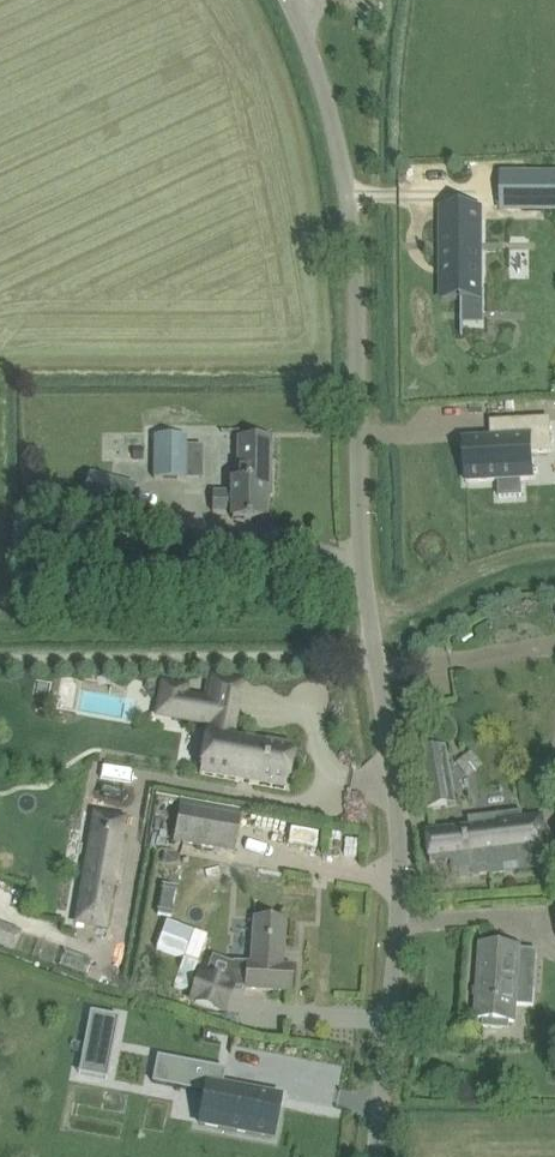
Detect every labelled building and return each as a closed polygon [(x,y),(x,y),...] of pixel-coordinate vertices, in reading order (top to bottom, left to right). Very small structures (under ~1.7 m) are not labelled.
[(524,174),(524,210),(554,210),(554,174),(524,174)] [(481,205),(443,205),(443,296),(466,296),(466,287),(481,287),(481,205)] [(492,439),(465,441),(467,482),(499,481),(500,497),(522,496),(521,480),(533,479),(532,453),(551,452),(550,420),(498,422),(498,424),(498,436),(492,436),(492,439)] [(185,478),(185,471),(186,447),(186,435),(152,435),(152,478),(185,478)] [(232,511),(232,519),(261,519),(261,488),(269,488),(270,437),(235,437),(235,479),(232,479),(232,493),(212,493),(212,511),(232,511)] [(143,447),(133,447),(133,459),(143,459),(143,447)] [(125,515),(133,484),(87,472),(79,502),(125,515)] [(291,751),(229,740),(233,721),(209,717),(211,707),(168,700),(165,719),(174,720),(193,724),(208,726),(212,727),(211,736),(206,736),(199,773),(199,778),(284,793),(291,751)] [(418,752),(429,810),(446,808),(435,749),(418,752)] [(172,842),(235,852),(240,818),(178,808),(172,842)] [(543,867),(541,851),(546,850),(543,819),(427,832),(431,864),(451,861),(454,878),(543,867)] [(91,832),(76,922),(103,927),(119,836),(91,832)] [(243,989),(291,992),(292,967),(282,966),(285,919),(254,917),(251,964),(245,964),(243,989)] [(41,952),(44,922),(31,921),(27,951),(41,952)] [(534,986),(536,952),(520,951),(520,948),(506,947),(482,945),(477,1019),(485,1020),(484,1027),(503,1029),(503,1021),(515,1022),(517,985),(534,986)] [(203,979),(199,977),(190,1000),(195,1002),(195,1003),(218,1012),(218,1010),(223,1012),(231,989),(226,987),(227,986),(204,977),(203,979)] [(157,1056),(152,1082),(205,1092),(199,1123),(272,1137),(280,1097),(209,1084),(212,1067),(157,1056)]
